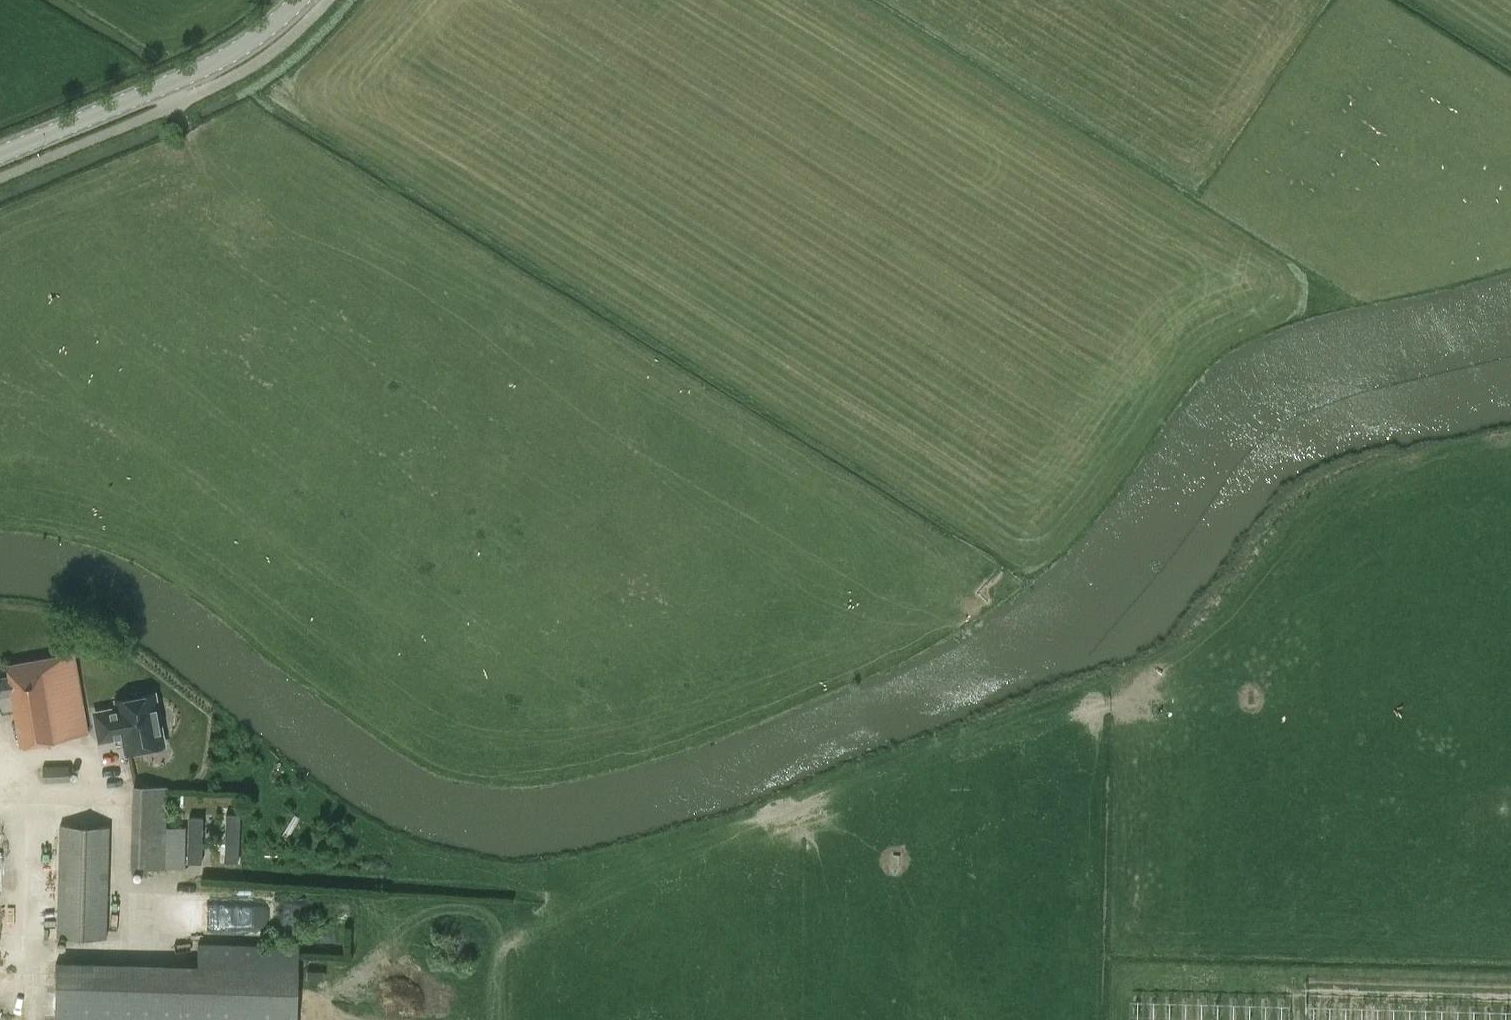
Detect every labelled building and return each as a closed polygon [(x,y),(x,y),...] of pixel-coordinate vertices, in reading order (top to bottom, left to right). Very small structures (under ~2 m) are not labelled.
[(7,676),(0,677),(0,695),(10,693),(19,745),(88,733),(74,652),(6,663),(7,676)] [(157,691),(114,699),(115,705),(91,710),(97,743),(121,738),(124,755),(167,747),(157,691)] [(185,827),(166,826),(167,785),(132,785),(130,866),(165,868),(165,867),(185,868),(185,827)] [(224,862),(238,862),(240,814),(226,813),(224,862)] [(202,863),(203,817),(189,816),(187,862),(202,863)] [(57,936),(106,937),(109,826),(59,825),(57,936)] [(222,922),(265,929),(269,906),(226,899),(222,922)] [(298,966),(298,945),(198,942),(198,963),(56,959),(55,1019),(297,1019),(298,966)] [(323,968),(308,967),(308,977),(323,978),(323,968)]
